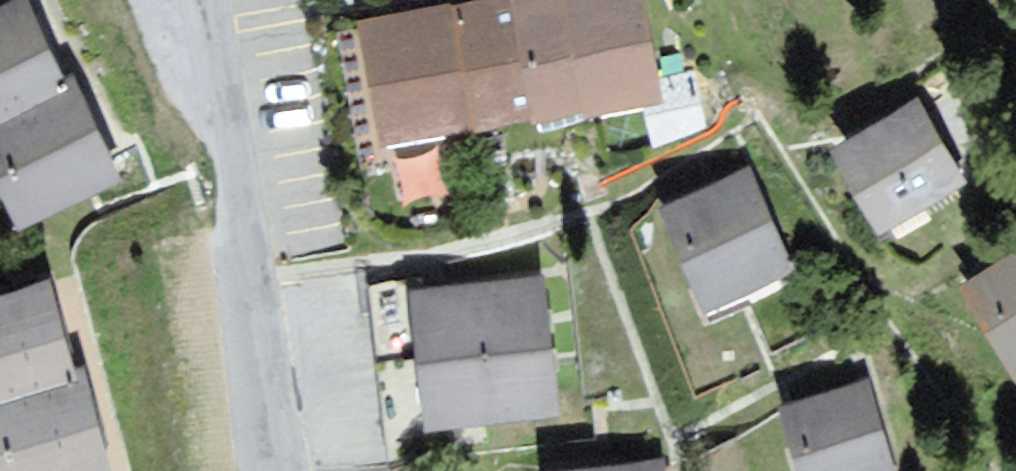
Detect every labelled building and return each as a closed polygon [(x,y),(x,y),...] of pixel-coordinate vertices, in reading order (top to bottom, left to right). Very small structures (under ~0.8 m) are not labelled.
[(0,3),(0,120),(64,91),(25,0),(7,0),(0,3)] [(342,26),(367,153),(661,96),(643,0),(478,0),(342,26)] [(0,120),(0,236),(105,191),(64,91),(0,120)] [(905,101),(814,146),(861,240),(952,195),(905,101)] [(742,172),(647,210),(691,318),(786,280),(742,172)] [(952,285),(1006,378),(1015,372),(1015,248),(952,285)] [(0,288),(0,400),(68,377),(38,277),(0,288)] [(537,278),(386,290),(398,427),(548,415),(537,278)] [(68,377),(0,400),(0,470),(97,470),(68,377)] [(762,412),(782,470),(888,470),(857,379),(762,412)]
